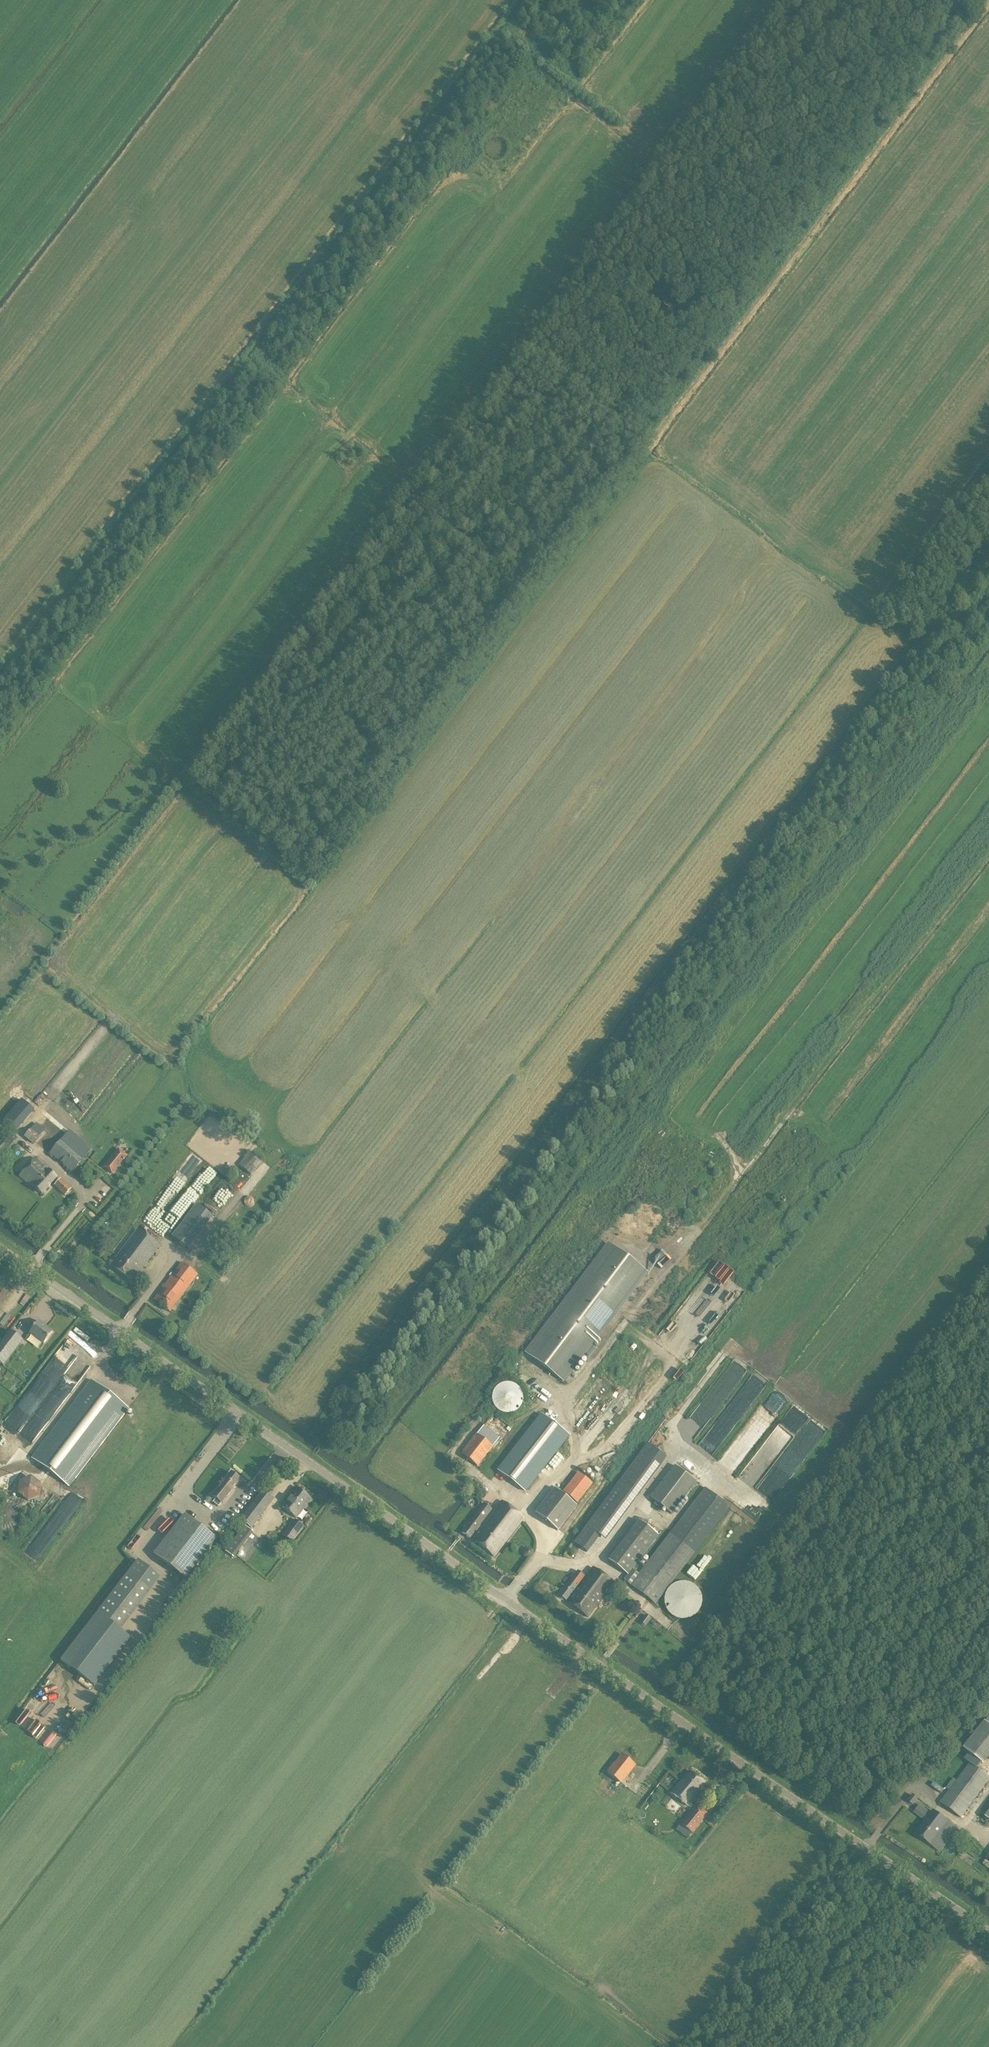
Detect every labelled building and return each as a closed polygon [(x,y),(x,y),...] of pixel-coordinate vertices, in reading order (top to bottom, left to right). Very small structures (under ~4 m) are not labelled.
[(36,1123),(25,1136),(33,1144),(36,1141),(44,1130),(36,1123)] [(69,1131),(50,1153),(72,1172),(91,1150),(69,1131)] [(16,1144),(8,1137),(0,1147),(0,1163),(16,1144)] [(118,1149),(103,1167),(112,1174),(127,1156),(118,1149)] [(251,1175),(261,1162),(249,1152),(239,1164),(251,1175)] [(36,1157),(19,1175),(42,1194),(57,1177),(36,1157)] [(55,1185),(65,1195),(71,1189),(61,1179),(55,1185)] [(193,1250),(216,1214),(196,1202),(174,1238),(193,1250)] [(110,1265),(132,1282),(160,1245),(138,1229),(110,1265)] [(646,1271),(610,1243),(527,1353),(563,1381),(646,1271)] [(170,1312),(198,1274),(182,1262),(154,1299),(170,1312)] [(38,1321),(29,1333),(44,1344),(53,1332),(38,1321)] [(4,1366),(23,1340),(11,1331),(2,1341),(0,1340),(0,1364),(4,1366)] [(62,1344),(7,1423),(18,1431),(24,1423),(40,1434),(82,1373),(70,1365),(77,1355),(62,1344)] [(662,1374),(654,1386),(660,1391),(669,1379),(662,1374)] [(129,1408),(91,1380),(32,1458),(69,1486),(129,1408)] [(495,1407),(496,1408),(497,1409),(498,1410),(499,1411),(500,1412),(501,1412),(503,1413),(504,1413),(505,1413),(507,1413),(508,1413),(509,1413),(511,1413),(512,1413),(513,1412),(515,1412),(516,1411),(517,1410),(518,1409),(519,1408),(520,1407),(520,1406),(521,1405),(522,1404),(522,1403),(523,1401),(523,1400),(523,1399),(523,1397),(523,1396),(523,1395),(522,1393),(522,1392),(521,1391),(521,1390),(520,1388),(519,1387),(518,1386),(517,1386),(516,1385),(515,1384),(513,1384),(512,1383),(511,1383),(509,1382),(508,1382),(507,1382),(505,1382),(504,1383),(503,1383),(502,1384),(500,1384),(499,1385),(498,1386),(497,1386),(496,1387),(495,1388),(494,1389),(494,1391),(493,1392),(493,1393),(492,1394),(492,1396),(492,1397),(492,1398),(492,1400),(492,1401),(493,1402),(493,1404),(494,1405),(494,1406),(495,1407)] [(568,1435),(542,1415),(498,1471),(524,1491),(568,1435)] [(461,1453),(477,1466),(499,1438),(484,1426),(461,1453)] [(646,1444),(574,1542),(587,1552),(599,1536),(601,1537),(661,1454),(646,1444)] [(672,1513),(696,1481),(675,1465),(650,1497),(672,1513)] [(219,1506),(240,1479),(231,1472),(213,1496),(216,1499),(213,1502),(219,1506)] [(592,1483),(578,1472),(563,1491),(577,1503),(592,1483)] [(31,1475),(19,1481),(18,1493),(28,1502),(40,1496),(42,1484),(31,1475)] [(311,1499),(296,1486),(281,1505),(297,1518),(311,1499)] [(577,1505),(554,1488),(535,1513),(557,1531),(577,1505)] [(609,1560),(628,1575),(625,1580),(631,1585),(655,1603),(729,1506),(705,1488),(680,1520),(688,1526),(680,1538),(671,1532),(639,1574),(632,1569),(658,1535),(639,1520),(609,1560)] [(262,1490),(240,1519),(252,1528),(274,1499),(262,1490)] [(43,1553),(77,1511),(64,1500),(34,1537),(41,1543),(37,1548),(43,1553)] [(476,1531),(478,1532),(472,1540),(494,1557),(524,1518),(502,1501),(482,1527),(480,1525),(489,1512),(481,1506),(462,1532),(470,1538),(476,1531)] [(216,1539),(185,1514),(153,1554),(185,1579),(216,1539)] [(284,1535),(291,1541),(301,1527),(294,1522),(284,1535)] [(245,1526),(225,1551),(234,1557),(253,1533),(245,1526)] [(588,1617),(613,1583),(593,1568),(567,1602),(588,1617)] [(120,1629),(150,1590),(128,1573),(61,1660),(95,1686),(131,1638),(120,1629)] [(559,1596),(566,1601),(583,1578),(576,1573),(559,1596)] [(667,1610),(668,1612),(669,1613),(670,1614),(671,1615),(673,1616),(674,1617),(676,1618),(677,1618),(679,1619),(680,1619),(682,1619),(684,1619),(685,1619),(687,1619),(689,1618),(690,1618),(692,1617),(693,1616),(695,1615),(696,1614),(697,1613),(698,1612),(699,1611),(700,1609),(701,1608),(701,1606),(702,1604),(702,1603),(702,1601),(702,1600),(702,1598),(702,1596),(701,1595),(701,1593),(700,1592),(699,1590),(698,1589),(697,1587),(696,1586),(695,1585),(694,1584),(692,1583),(691,1583),(689,1582),(688,1582),(686,1581),(684,1581),(683,1581),(681,1581),(679,1581),(678,1582),(676,1582),(675,1583),(673,1584),(672,1585),(670,1586),(669,1587),(668,1588),(667,1590),(666,1591),(666,1593),(665,1594),(665,1596),(664,1597),(664,1599),(664,1601),(664,1602),(664,1604),(665,1606),(665,1607),(666,1609),(667,1610)] [(641,1621),(646,1625),(650,1619),(646,1615),(641,1621)] [(988,1720),(967,1747),(988,1764),(988,1720)] [(49,1727),(40,1740),(46,1743),(54,1730),(49,1727)] [(622,1754),(608,1772),(621,1782),(635,1764),(622,1754)] [(988,1779),(988,1777),(970,1763),(941,1803),(961,1817),(988,1779)] [(671,1793),(687,1806),(705,1783),(689,1770),(671,1793)] [(908,1801),(909,1802),(913,1805),(918,1799),(913,1795),(908,1801)] [(697,1805),(681,1824),(690,1831),(701,1818),(703,1819),(707,1813),(697,1805)] [(940,1851),(957,1830),(933,1811),(916,1833),(940,1851)]
